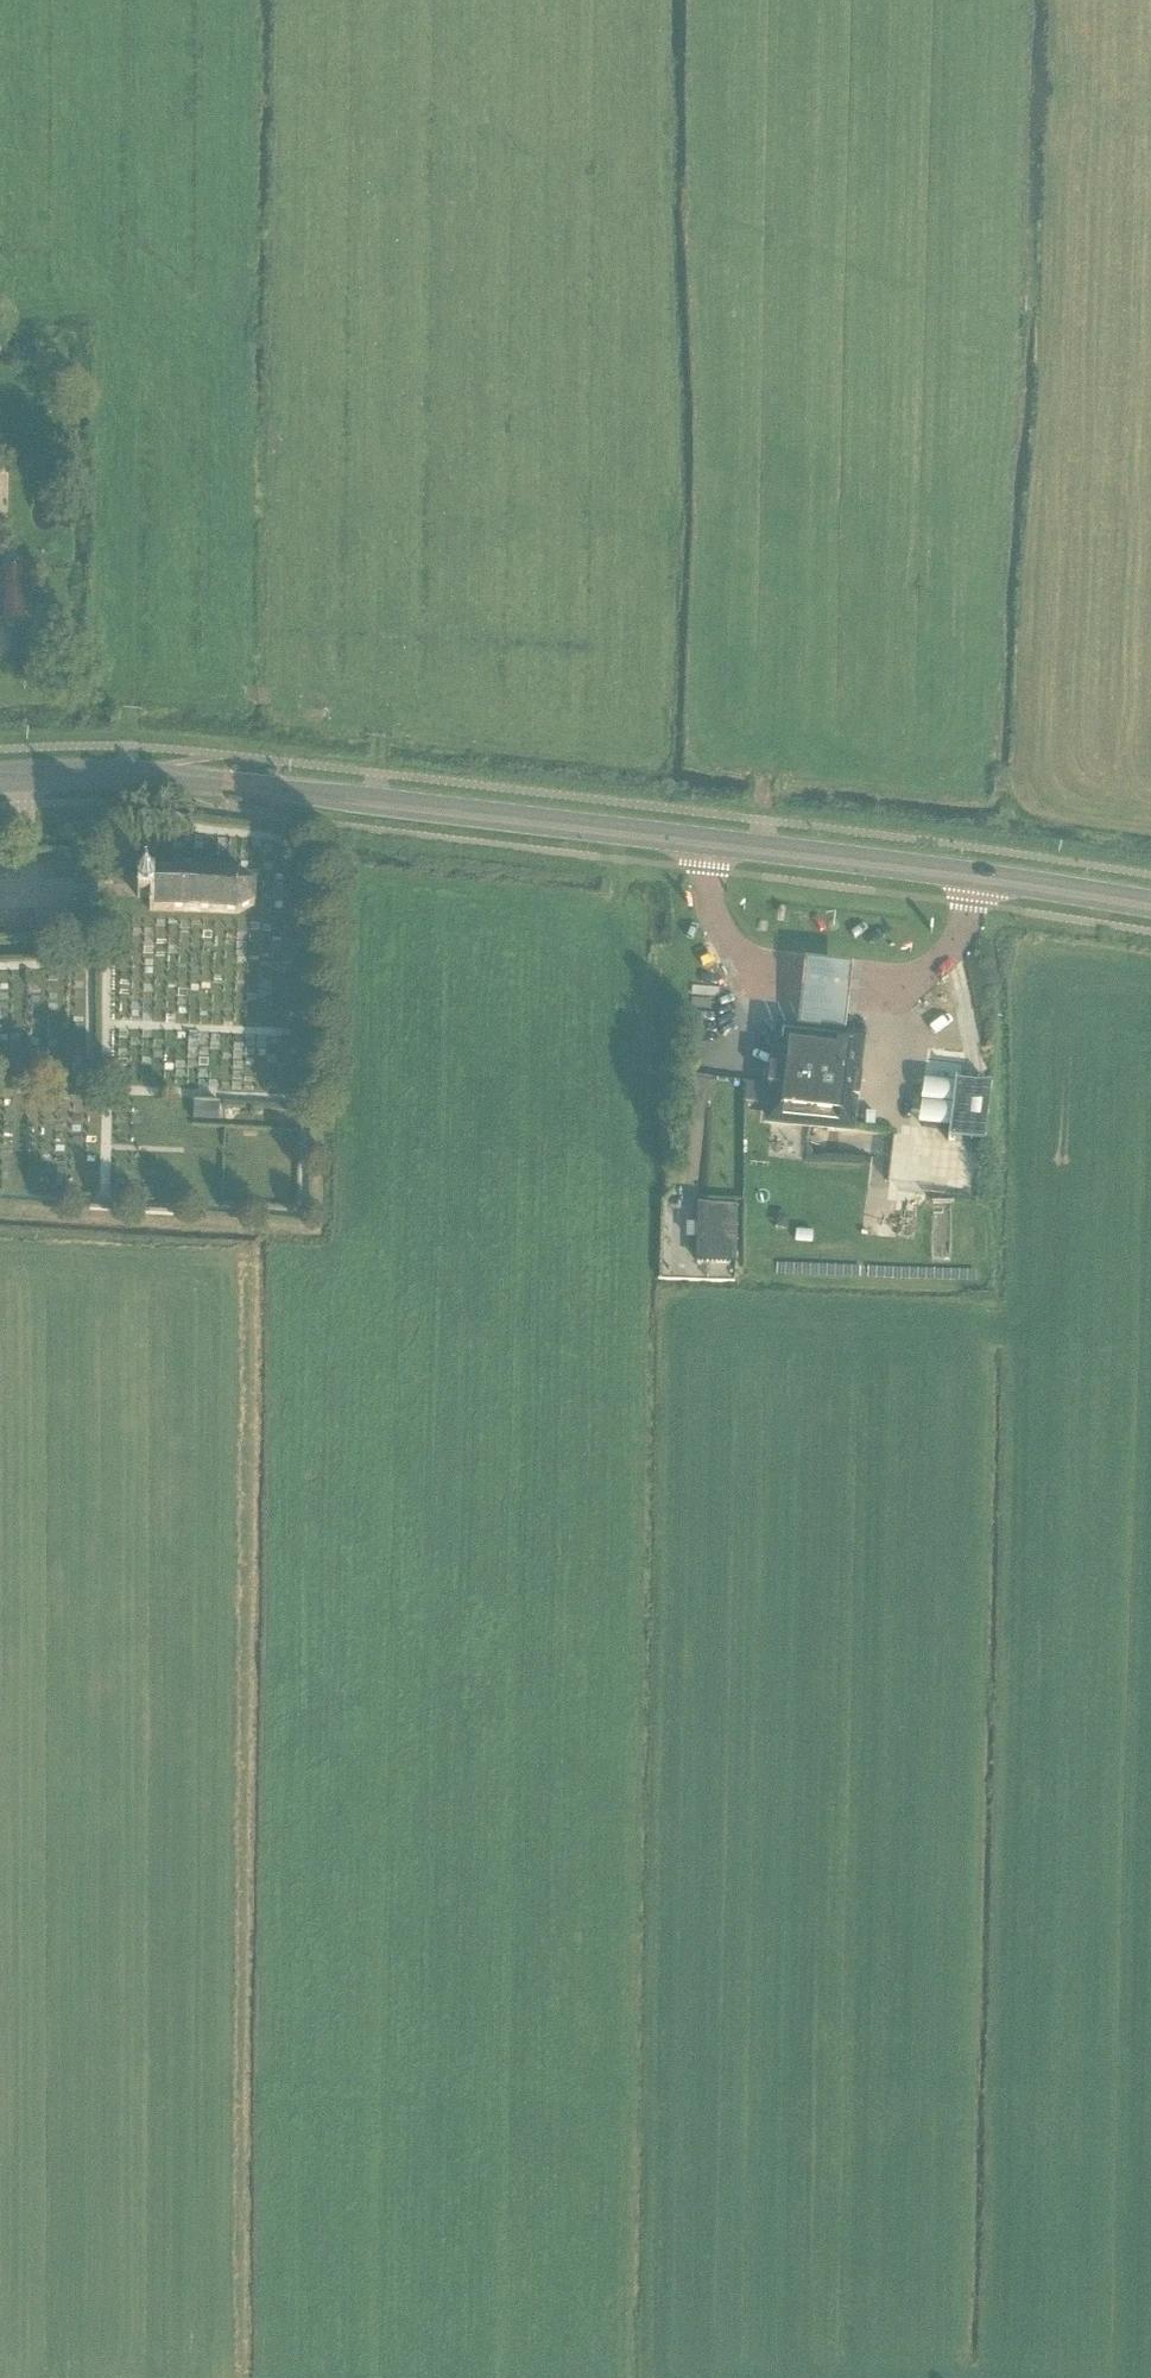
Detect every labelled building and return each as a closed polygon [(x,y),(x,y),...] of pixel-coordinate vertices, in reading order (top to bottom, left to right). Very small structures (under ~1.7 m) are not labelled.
[(4,573),(0,573),(0,606),(4,606),(4,628),(24,628),(24,571),(4,571),(4,573)] [(255,906),(255,885),(237,873),(151,872),(151,875),(151,884),(138,883),(137,889),(137,895),(137,899),(150,900),(150,911),(236,915),(255,906)] [(852,961),(802,956),(795,1024),(844,1029),(852,961)] [(771,1121),(849,1130),(853,1099),(860,1099),(863,1076),(856,1075),(860,1041),(840,1039),(840,1036),(802,1031),(801,1035),(782,1032),(777,1070),(770,1069),(768,1088),(775,1089),(771,1121)] [(911,1115),(940,1118),(946,1073),(917,1069),(911,1115)] [(957,1081),(956,1080),(949,1142),(950,1142),(950,1140),(985,1144),(991,1087),(957,1083),(957,1081)] [(217,1116),(216,1095),(192,1096),(193,1117),(217,1116)] [(738,1204),(697,1203),(697,1225),(688,1225),(687,1240),(696,1240),(696,1263),(737,1264),(738,1204)] [(930,1204),(933,1263),(950,1262),(947,1204),(930,1204)]
